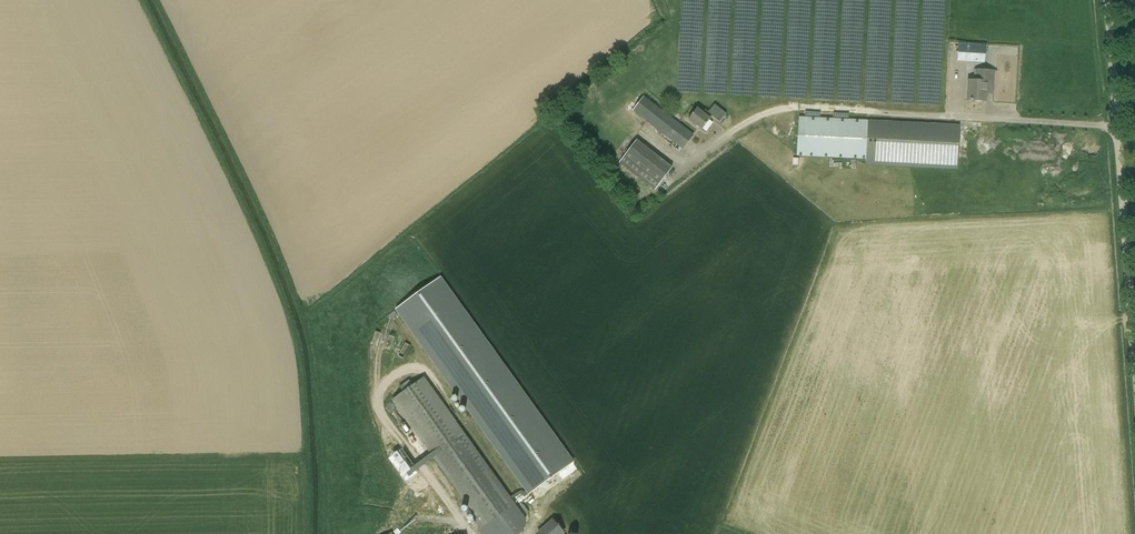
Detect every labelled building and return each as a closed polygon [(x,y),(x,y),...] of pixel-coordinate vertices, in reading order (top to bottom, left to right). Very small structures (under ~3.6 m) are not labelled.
[(956,61),(985,62),(985,44),(957,43),(956,61)] [(975,82),(968,82),(967,102),(986,103),(986,95),(993,95),(995,72),(975,71),(975,82)] [(694,136),(644,97),(632,112),(682,150),(694,136)] [(708,111),(719,121),(726,114),(715,104),(708,111)] [(697,110),(688,121),(701,131),(710,120),(697,110)] [(960,127),(869,122),(800,118),(798,156),(866,160),(865,164),(957,169),(960,127)] [(672,168),(636,140),(618,163),(654,191),(672,168)] [(440,278),(396,310),(528,495),(573,463),(440,278)] [(515,504),(423,377),(392,400),(477,518),(474,520),(480,528),(477,529),(481,533),(519,533),(524,531),(526,519),(515,504)] [(564,533),(553,521),(538,533),(563,533),(564,533)]
